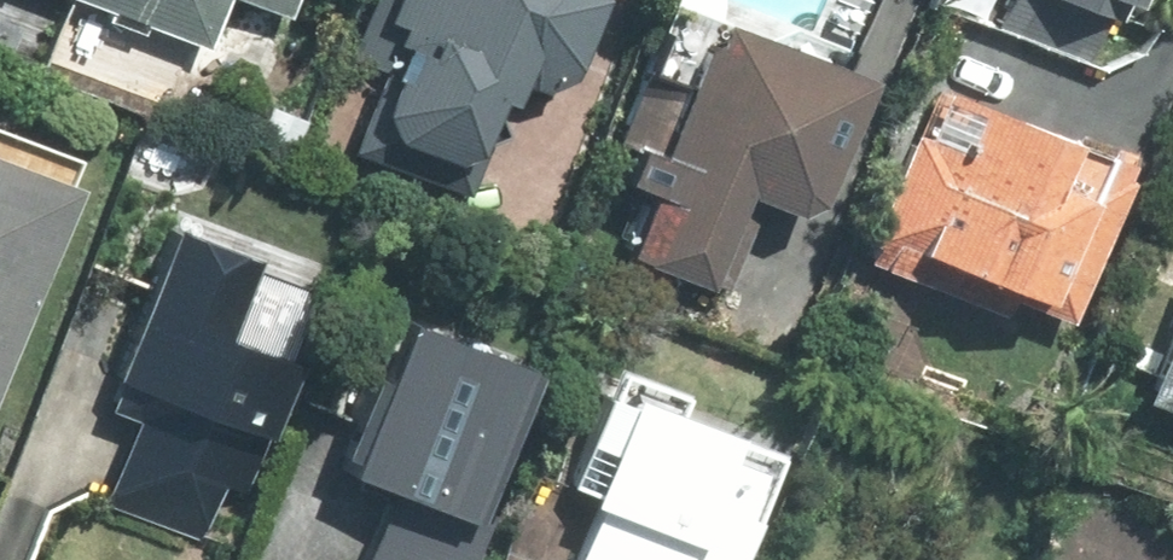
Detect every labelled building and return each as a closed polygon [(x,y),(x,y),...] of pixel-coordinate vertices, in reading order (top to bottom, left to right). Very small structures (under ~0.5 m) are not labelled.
[(183,51),(201,0),(35,0),(183,51)] [(294,16),(299,0),(248,0),(294,16)] [(321,152),(438,194),(476,87),(565,119),(607,0),(375,0),(321,152)] [(944,23),(1139,93),(1165,21),(1112,2),(1113,0),(952,0),(944,23)] [(855,85),(662,15),(596,191),(639,207),(623,251),(698,278),(729,196),(803,223),(855,85)] [(1088,161),(919,102),(861,271),(1029,329),(1088,161)] [(0,162),(0,333),(57,183),(0,162)] [(248,255),(156,225),(104,382),(137,392),(100,504),(191,533),(210,476),(261,493),(303,366),(220,339),(248,255)] [(1125,413),(1172,428),(1172,263),(1125,413)] [(396,326),(331,482),(388,505),(366,559),(489,559),(497,540),(456,523),(517,375),(396,326)] [(781,430),(591,358),(533,507),(570,521),(555,559),(731,559),(781,430)]
